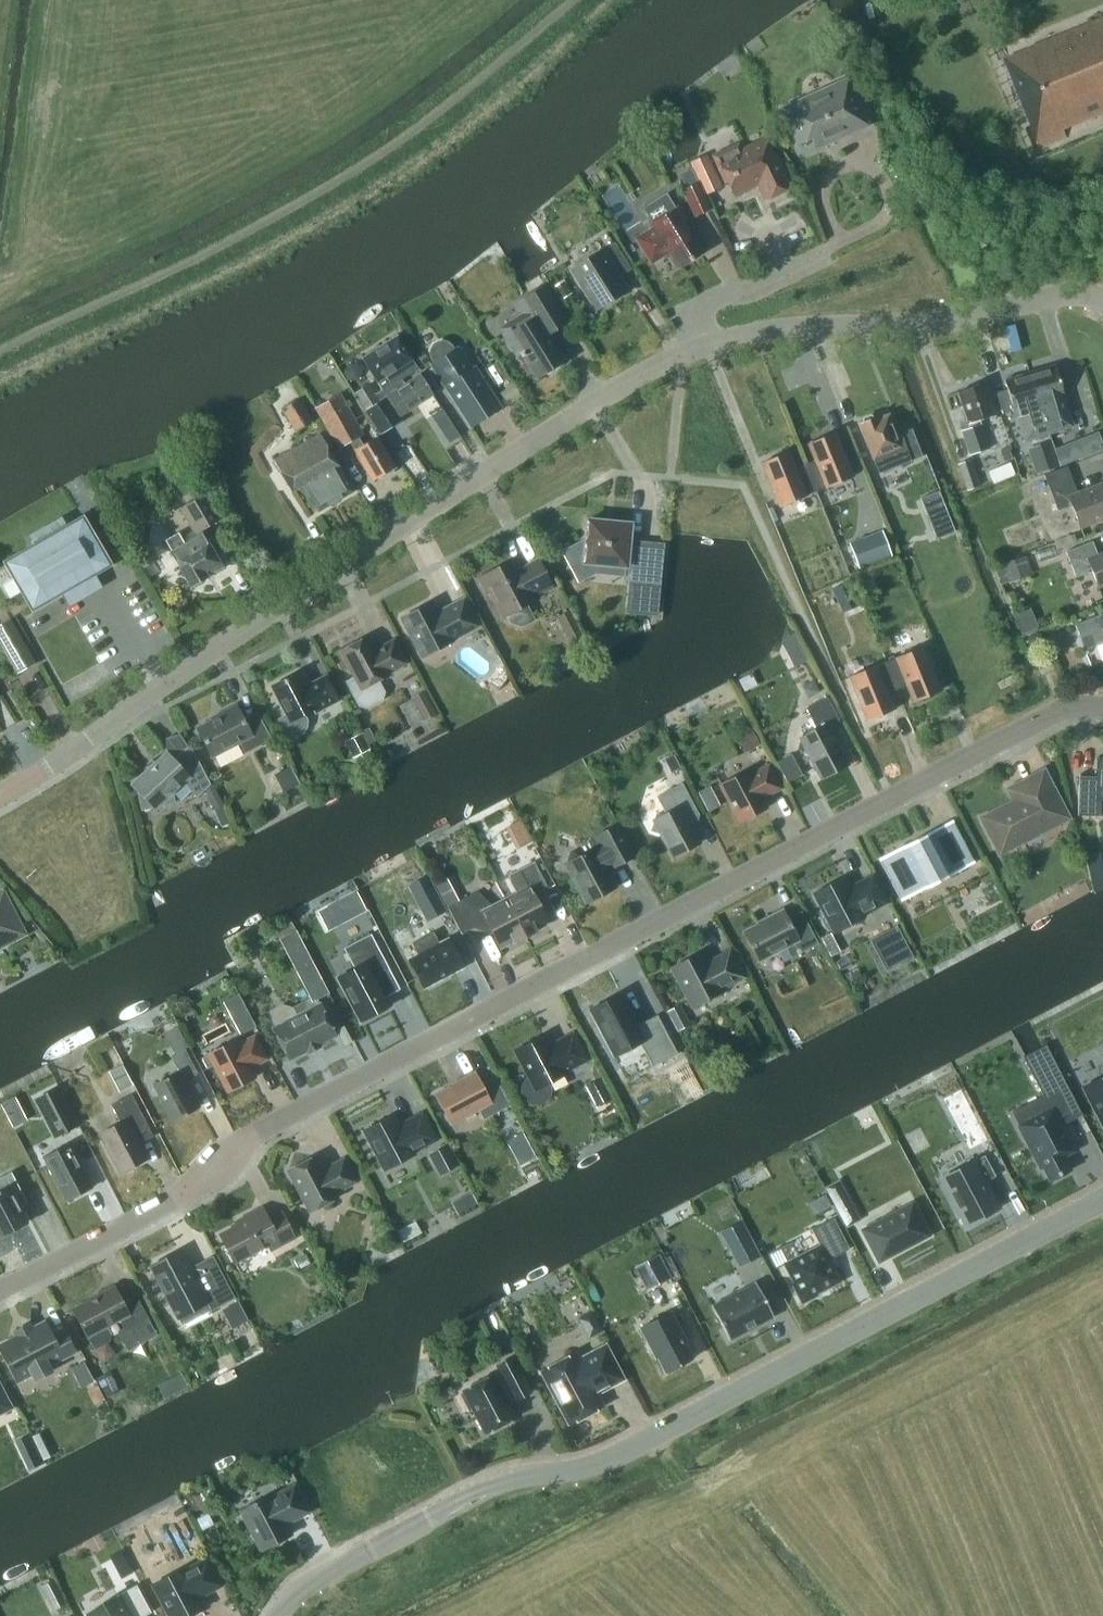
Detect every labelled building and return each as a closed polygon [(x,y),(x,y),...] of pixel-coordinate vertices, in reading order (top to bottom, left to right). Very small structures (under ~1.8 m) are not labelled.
[(1010,63),(1035,125),(1040,138),(1063,129),(1102,112),(1102,19),(1082,27),(1028,50),(1030,55),(1010,63)] [(817,147),(867,125),(846,80),(782,108),(798,143),(812,137),(817,147)] [(770,157),(763,141),(740,151),(737,145),(714,156),(723,178),(728,180),(734,193),(757,182),(765,198),(788,187),(774,155),(770,157)] [(705,196),(722,188),(712,165),(695,173),(705,196)] [(694,218),(710,210),(697,182),(681,189),(694,218)] [(654,233),(636,244),(650,266),(670,254),(678,267),(702,252),(693,237),(695,236),(677,207),(670,212),(661,196),(641,208),(651,224),(649,225),(654,233)] [(630,269),(613,242),(599,251),(599,250),(572,267),(583,284),(580,286),(595,310),(627,290),(618,277),(630,269)] [(560,301),(571,294),(563,280),(552,287),(560,301)] [(564,360),(548,333),(567,321),(544,285),(516,302),(528,321),(508,334),(510,338),(506,341),(515,356),(520,353),(522,356),(523,356),(536,377),(564,360)] [(405,384),(401,378),(418,368),(397,335),(362,357),(381,388),(374,393),(367,383),(355,391),(366,408),(367,407),(367,408),(405,384)] [(455,350),(452,346),(448,342),(442,340),(436,341),(431,344),(429,349),(428,355),(430,361),(432,364),(430,366),(469,427),(498,406),(477,373),(473,375),(456,349),(455,350)] [(1053,365),(1028,373),(1042,416),(1048,434),(1072,426),(1053,365)] [(1048,434),(1042,416),(1028,373),(1003,381),(1006,390),(996,393),(1002,414),(1013,411),(1014,417),(1015,417),(1023,442),(1033,439),(1048,434)] [(432,394),(420,374),(405,384),(367,408),(383,431),(402,419),(399,415),(415,404),(425,420),(442,409),(432,394)] [(968,455),(986,449),(976,418),(990,413),(980,383),(956,391),(968,429),(960,431),(968,455)] [(363,444),(358,437),(363,434),(341,394),(315,409),(337,449),(349,442),(373,481),(395,467),(377,436),(363,444)] [(296,432),(312,421),(298,399),(281,409),(296,432)] [(862,422),(858,424),(871,457),(876,472),(920,455),(910,428),(895,433),(888,414),(876,418),(876,417),(872,418),(870,417),(862,420),(862,422)] [(442,435),(448,444),(459,437),(453,427),(442,435)] [(805,465),(817,491),(853,476),(835,432),(808,444),(815,461),(805,465)] [(352,491),(337,465),(338,465),(320,433),(274,459),(293,491),(303,485),(318,511),(352,491)] [(1092,433),(1074,438),(1078,451),(1095,446),(1092,433)] [(1051,440),(1035,445),(1026,448),(1034,474),(1059,466),(1051,440)] [(817,491),(805,465),(797,469),(789,452),(762,464),(780,507),(817,491)] [(922,486),(940,482),(934,453),(916,457),(922,486)] [(1012,455),(991,463),(996,477),(1017,468),(1012,455)] [(966,490),(980,486),(971,460),(957,464),(966,490)] [(1065,467),(1043,475),(1056,510),(1070,505),(1079,528),(1102,519),(1102,482),(1075,493),(1065,467)] [(222,567),(200,529),(221,518),(207,493),(181,508),(197,536),(184,543),(178,532),(165,539),(171,550),(170,551),(189,585),(222,567)] [(945,508),(926,515),(936,540),(954,532),(945,508)] [(50,533),(77,582),(85,577),(93,572),(109,563),(82,515),(50,533)] [(660,548),(628,545),(630,523),(587,519),(584,548),(573,554),(582,571),(595,564),(624,566),(623,579),(657,582),(660,548)] [(881,531),(848,544),(858,568),(891,556),(881,531)] [(61,591),(77,582),(50,533),(3,559),(30,608),(61,591)] [(1091,541),(1064,551),(1074,577),(1091,571),(1097,586),(1102,584),(1102,553),(1096,555),(1091,541)] [(141,569),(155,561),(147,547),(133,555),(141,569)] [(1008,583),(1032,575),(1025,556),(1001,565),(1008,583)] [(518,571),(512,559),(477,577),(486,594),(491,591),(503,615),(506,614),(510,622),(521,626),(533,619),(525,604),(538,597),(537,595),(552,587),(538,560),(518,571)] [(61,591),(68,603),(100,585),(93,572),(85,577),(77,582),(61,591)] [(848,582),(832,589),(842,612),(858,606),(848,582)] [(476,625),(463,600),(436,614),(430,602),(402,617),(422,656),(450,641),(449,639),(476,625)] [(1021,634),(1037,627),(1029,608),(1013,615),(1021,634)] [(568,641),(582,634),(570,610),(556,617),(568,641)] [(1100,614),(1074,625),(1084,649),(1102,642),(1102,622),(1100,614)] [(35,663),(9,619),(0,624),(0,648),(15,674),(35,663)] [(783,638),(781,644),(793,667),(807,660),(793,633),(783,638)] [(375,653),(366,636),(340,649),(354,676),(344,681),(357,707),(366,709),(383,700),(385,692),(379,679),(387,675),(385,673),(405,663),(393,640),(380,647),(381,650),(375,653)] [(886,662),(897,689),(906,685),(913,702),(941,690),(922,647),(886,662)] [(1039,669),(1051,665),(1046,652),(1034,657),(1039,669)] [(888,692),(897,689),(886,662),(849,678),(867,720),(894,709),(888,692)] [(304,687),(299,676),(297,672),(271,686),(286,715),(279,719),(285,731),(291,734),(297,734),(303,731),(306,726),(307,720),(304,715),(314,709),(315,712),(339,700),(325,675),(311,682),(312,683),(304,687)] [(807,698),(819,692),(813,681),(802,687),(807,698)] [(423,722),(436,715),(424,691),(410,698),(423,722)] [(845,762),(827,727),(838,721),(826,697),(805,708),(816,729),(808,734),(803,732),(797,749),(807,752),(819,775),(845,762)] [(242,719),(235,705),(217,714),(218,716),(196,727),(212,756),(239,742),(245,752),(270,739),(256,712),(242,719)] [(368,744),(375,741),(368,727),(362,730),(368,744)] [(760,745),(751,729),(736,737),(745,753),(760,745)] [(353,759),(368,751),(359,733),(344,741),(353,759)] [(210,784),(191,749),(176,763),(166,752),(131,784),(138,792),(142,809),(151,807),(154,810),(160,805),(173,802),(172,794),(184,783),(196,796),(204,789),(210,784)] [(791,755),(775,763),(787,784),(802,776),(791,755)] [(1097,757),(1096,775),(1078,775),(1077,814),(1101,815),(1101,798),(1102,798),(1102,757),(1097,757)] [(780,788),(768,765),(748,776),(746,771),(720,784),(739,822),(765,808),(758,795),(764,791),(766,796),(780,788)] [(281,793),(300,784),(290,766),(272,776),(281,793)] [(1008,851),(1018,846),(1019,841),(1065,817),(1042,772),(1009,790),(1015,801),(983,818),(1000,851),(1003,849),(1008,851)] [(712,803),(723,797),(713,779),(702,785),(712,803)] [(214,809),(223,805),(212,783),(210,784),(204,789),(214,809)] [(687,821),(698,815),(681,783),(656,796),(665,813),(661,815),(656,814),(651,831),(661,834),(673,856),(698,843),(687,821)] [(515,848),(531,839),(521,819),(504,828),(515,848)] [(900,901),(975,863),(952,820),(878,858),(900,901)] [(611,867),(633,855),(617,825),(587,840),(592,849),(579,856),(569,852),(564,869),(569,871),(586,902),(614,888),(608,876),(610,875),(612,870),(611,867)] [(505,899),(524,936),(535,931),(534,930),(547,923),(533,896),(547,888),(533,861),(514,871),(518,891),(505,899)] [(408,887),(420,910),(426,921),(433,918),(445,911),(439,900),(427,876),(408,887)] [(884,902),(871,877),(849,889),(842,877),(814,892),(835,932),(863,917),(862,914),(884,902)] [(442,899),(453,892),(446,878),(434,884),(442,899)] [(524,936),(505,899),(491,906),(477,891),(458,901),(472,928),(486,920),(500,947),(513,941),(514,942),(524,936)] [(1,936),(4,942),(22,933),(1,893),(0,894),(0,936),(1,936)] [(355,898),(338,907),(345,921),(362,912),(355,898)] [(787,918),(782,909),(764,918),(765,920),(743,931),(758,960),(786,946),(791,956),(817,943),(801,911),(787,918)] [(897,925),(870,939),(886,970),(913,956),(897,925)] [(417,954),(408,959),(423,988),(462,967),(447,938),(438,943),(432,932),(411,943),(417,954)] [(354,968),(337,977),(360,1021),(390,1005),(375,975),(389,968),(370,934),(344,948),(354,968)] [(745,977),(729,948),(707,960),(701,949),(669,967),(690,1009),(723,992),(722,989),(745,977)] [(321,984),(323,984),(315,966),(299,974),(308,991),(311,990),(321,984)] [(316,999),(326,994),(321,984),(311,990),(316,999)] [(619,993),(588,1009),(613,1057),(639,1043),(651,1066),(677,1053),(657,1014),(636,1025),(619,993)] [(335,1035),(319,1004),(295,1016),(291,1008),(283,1006),(275,1010),(273,1018),(277,1026),(273,1028),(289,1059),(335,1035)] [(677,1031),(690,1024),(679,1004),(666,1011),(677,1031)] [(254,1025),(248,1013),(235,1019),(241,1032),(254,1025)] [(589,1060),(573,1030),(550,1042),(545,1032),(512,1049),(526,1077),(525,1078),(521,1084),(520,1093),(524,1100),(531,1105),(540,1105),(547,1101),(551,1094),(552,1087),(550,1083),(568,1074),(566,1072),(589,1060)] [(267,1058),(255,1035),(237,1044),(234,1040),(208,1053),(228,1090),(253,1077),(247,1064),(253,1060),(255,1064),(267,1058)] [(111,1045),(92,1055),(106,1081),(108,1080),(115,1092),(131,1084),(111,1045)] [(1041,1112),(1017,1125),(1040,1168),(1042,1167),(1050,1180),(1069,1170),(1062,1156),(1075,1149),(1062,1124),(1081,1115),(1045,1045),(1021,1056),(1044,1100),(1036,1103),(1041,1112)] [(172,1119),(198,1106),(184,1080),(197,1073),(184,1048),(171,1055),(179,1071),(154,1084),(172,1119)] [(1083,1086),(1102,1124),(1102,1048),(1102,1076),(1083,1086)] [(201,1058),(207,1068),(214,1064),(209,1054),(201,1058)] [(480,1084),(473,1071),(455,1081),(456,1082),(435,1094),(450,1123),(478,1108),(483,1119),(509,1105),(494,1076),(480,1084)] [(595,1107),(612,1098),(601,1077),(584,1086),(595,1107)] [(53,1139),(80,1125),(59,1085),(32,1099),(53,1139)] [(119,1172),(146,1158),(138,1142),(152,1135),(131,1094),(111,1104),(120,1123),(99,1133),(119,1172)] [(438,1140),(423,1111),(400,1122),(395,1113),(361,1130),(383,1172),(417,1155),(415,1152),(438,1140)] [(526,1138),(520,1126),(505,1134),(511,1146),(526,1138)] [(66,1200),(91,1187),(68,1143),(43,1156),(66,1200)] [(429,1153),(439,1174),(456,1166),(446,1145),(429,1153)] [(322,1169),(315,1155),(287,1170),(309,1211),(337,1197),(334,1192),(355,1181),(343,1158),(322,1169)] [(972,1161),(941,1177),(966,1224),(997,1208),(983,1182),(994,1176),(983,1156),(972,1162),(972,1161)] [(25,1222),(13,1200),(23,1195),(10,1172),(0,1177),(0,1235),(25,1222)] [(845,1193),(831,1200),(845,1226),(859,1219),(845,1193)] [(824,1195),(816,1199),(822,1211),(830,1207),(824,1195)] [(911,1205),(863,1230),(878,1260),(927,1234),(911,1205)] [(267,1219),(262,1207),(242,1217),(244,1221),(219,1234),(234,1262),(267,1244),(270,1249),(294,1237),(281,1212),(267,1219)] [(819,1245),(783,1263),(793,1283),(791,1284),(801,1303),(816,1295),(815,1293),(839,1281),(828,1259),(849,1249),(833,1218),(810,1229),(819,1245)] [(402,1242),(421,1232),(415,1221),(396,1231),(402,1242)] [(746,1233),(726,1243),(739,1266),(758,1256),(746,1233)] [(179,1251),(151,1265),(176,1313),(184,1328),(212,1313),(210,1309),(223,1303),(234,1297),(212,1256),(188,1268),(179,1251)] [(658,1254),(634,1266),(647,1290),(670,1278),(658,1254)] [(711,1305),(710,1306),(729,1340),(730,1340),(729,1339),(772,1316),(772,1317),(773,1316),(755,1282),(754,1283),(712,1306),(711,1305)] [(121,1301),(113,1285),(99,1292),(100,1294),(72,1308),(86,1336),(87,1336),(94,1349),(109,1341),(111,1334),(107,1325),(119,1319),(123,1328),(117,1331),(127,1349),(156,1334),(135,1294),(121,1301)] [(237,1302),(225,1308),(233,1325),(245,1318),(237,1302)] [(693,1359),(684,1343),(686,1342),(670,1312),(639,1329),(655,1359),(657,1358),(665,1373),(693,1359)] [(598,1322),(584,1329),(588,1338),(602,1330),(598,1322)] [(52,1334),(46,1323),(1,1348),(19,1380),(34,1372),(38,1380),(54,1371),(49,1363),(62,1356),(64,1358),(76,1351),(63,1328),(52,1334)] [(626,1379),(606,1341),(579,1356),(576,1350),(538,1370),(567,1426),(605,1405),(599,1394),(626,1379)] [(530,1392),(512,1357),(496,1365),(499,1372),(492,1376),(491,1375),(463,1390),(463,1392),(459,1394),(468,1410),(472,1408),(485,1432),(514,1417),(506,1402),(513,1398),(514,1400),(530,1392)] [(106,1398),(119,1391),(110,1371),(96,1377),(106,1398)] [(14,1407),(0,1381),(0,1415),(14,1407)] [(97,1385),(87,1390),(94,1404),(105,1399),(97,1385)] [(28,1434),(14,1441),(29,1471),(43,1464),(28,1434)] [(311,1512),(295,1481),(272,1494),(271,1492),(237,1510),(260,1552),(294,1534),(288,1524),(311,1512)] [(201,1529),(213,1524),(207,1513),(196,1518),(201,1529)] [(150,1583),(168,1615),(190,1615),(205,1608),(199,1597),(222,1585),(207,1556),(184,1568),(183,1566),(150,1583)] [(53,1579),(41,1585),(53,1610),(65,1603),(53,1579)] [(87,1613),(88,1615),(142,1615),(150,1612),(136,1584),(116,1595),(117,1597),(87,1613)]
